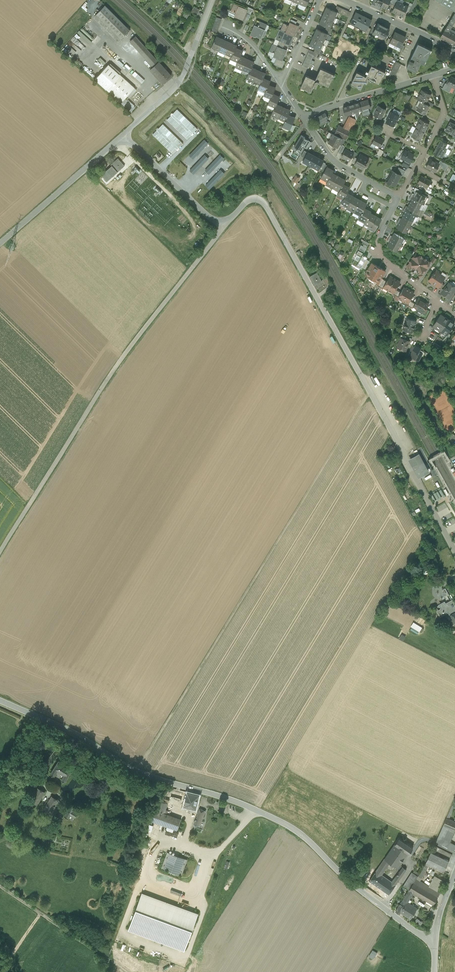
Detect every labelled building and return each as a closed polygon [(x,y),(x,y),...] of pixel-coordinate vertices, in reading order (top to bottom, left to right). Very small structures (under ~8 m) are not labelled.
[(391,0),(384,0),(381,6),(387,9),(391,0)] [(442,4),(442,3),(454,11),(454,0),(435,0),(442,4)] [(398,14),(402,4),(397,2),(392,12),(398,14)] [(246,13),(247,10),(234,4),(231,11),(229,15),(234,17),(234,16),(243,20),(245,15),(246,13)] [(403,17),(408,7),(402,4),(398,14),(403,17)] [(130,30),(105,5),(95,15),(120,40),(130,30)] [(194,6),(190,12),(195,16),(199,9),(194,6)] [(335,11),(326,7),(324,13),(336,18),(338,13),(338,12),(335,11)] [(355,26),(361,15),(356,12),(350,24),(355,26)] [(445,29),(449,31),(454,21),(454,12),(445,29)] [(336,18),(324,13),(322,18),(334,23),(336,18)] [(360,29),(366,17),(361,15),(355,26),(360,29)] [(366,32),(372,20),(366,17),(360,29),(366,32)] [(334,23),(322,18),(319,23),(327,27),(331,29),(334,23)] [(97,28),(89,20),(82,28),(90,37),(97,28)] [(267,25),(260,22),(258,26),(255,25),(250,35),(254,36),(255,36),(261,38),(262,36),(265,30),(267,25)] [(284,23),(281,30),(293,36),(294,36),(296,31),(298,26),(295,25),(290,22),(289,25),(284,23)] [(373,32),(372,34),(375,36),(376,34),(379,35),(384,26),(378,23),(373,32)] [(385,38),(389,29),(384,26),(379,35),(385,38)] [(324,32),(317,29),(314,34),(326,40),(329,34),(324,32)] [(445,29),(440,37),(454,45),(454,43),(454,34),(449,31),(445,29)] [(293,36),(281,30),(280,30),(277,37),(280,38),(279,41),(285,43),(290,45),(292,42),(291,42),(293,36)] [(395,45),(400,34),(395,31),(391,39),(389,43),(395,45)] [(326,40),(314,34),(312,40),(324,45),(326,46),(329,41),(326,40)] [(406,37),(400,34),(395,45),(400,48),(402,45),(406,37)] [(171,75),(135,36),(130,41),(153,66),(151,69),(159,78),(157,79),(162,84),(171,75)] [(218,51),(223,40),(217,37),(212,48),(218,51)] [(225,53),(230,43),(223,40),(218,51),(223,53),(223,52),(225,53)] [(324,45),(312,40),(309,45),(316,48),(321,50),(324,45)] [(236,48),(237,46),(230,43),(225,53),(228,54),(227,55),(232,57),(236,48)] [(431,49),(418,43),(410,59),(409,61),(409,62),(406,67),(416,72),(421,62),(424,64),(431,49)] [(284,55),(286,50),(282,49),(277,46),(273,44),(268,55),(277,58),(274,64),(282,67),(284,61),(282,60),(284,55)] [(240,56),(243,51),(236,48),(232,57),(231,59),(235,61),(235,60),(238,61),(240,56)] [(309,50),(302,66),(308,69),(310,64),(312,60),(313,56),(315,52),(314,52),(309,50)] [(242,70),(247,59),(240,56),(238,61),(236,66),(238,67),(238,68),(242,70)] [(252,68),(254,62),(247,59),(242,70),(247,72),(247,71),(249,73),(252,68)] [(389,78),(394,80),(400,63),(395,61),(389,78)] [(124,67),(127,71),(132,66),(128,62),(124,67)] [(135,88),(109,64),(95,79),(121,103),(125,98),(127,100),(128,98),(129,97),(127,96),(135,88)] [(384,71),(371,65),(366,76),(357,71),(351,83),(361,88),(364,82),(367,83),(369,78),(379,83),(384,71)] [(249,73),(247,78),(249,79),(249,80),(253,82),(258,71),(252,68),(249,73)] [(315,79),(306,75),(301,87),(311,91),(314,85),(316,86),(319,81),(328,85),(334,74),(321,68),(315,79)] [(135,71),(132,74),(141,83),(144,80),(135,71)] [(258,71),(253,82),(258,84),(258,83),(261,84),(263,78),(265,74),(258,71)] [(451,76),(447,84),(445,83),(444,86),(451,90),(452,87),(454,88),(454,78),(451,76)] [(268,85),(270,81),(263,78),(261,84),(259,89),(261,90),(265,92),(268,85)] [(273,94),(275,88),(268,85),(265,92),(263,96),(268,98),(268,97),(271,98),(273,94)] [(428,101),(431,95),(421,90),(417,99),(419,100),(421,101),(426,104),(428,101)] [(280,97),(273,94),(271,98),(268,104),(270,105),(270,106),(275,108),(276,104),(280,97)] [(359,102),(361,110),(371,108),(368,99),(359,102)] [(430,105),(426,104),(421,101),(418,106),(416,110),(425,114),(430,105)] [(361,110),(359,102),(343,107),(345,115),(354,113),(356,119),(357,119),(359,114),(358,111),(361,110)] [(278,118),(283,107),(276,104),(275,108),(271,115),(276,117),(278,118)] [(386,109),(379,105),(374,115),(381,119),(386,109)] [(288,115),(290,110),(283,107),(278,118),(281,119),(285,121),(288,115)] [(400,116),(391,112),(385,122),(394,127),(394,126),(396,122),(400,116)] [(328,118),(325,113),(315,119),(319,126),(327,121),(326,119),(328,118)] [(290,129),(295,118),(288,115),(285,121),(283,125),(290,129)] [(346,140),(357,119),(356,119),(349,116),(343,127),(339,125),(334,134),(342,138),(346,140)] [(429,124),(420,119),(415,127),(425,132),(429,124)] [(450,122),(445,131),(453,135),(454,136),(454,135),(454,125),(450,122)] [(425,132),(415,127),(413,133),(411,136),(420,141),(425,132)] [(334,134),(329,132),(327,136),(331,138),(329,143),(338,147),(342,138),(334,134)] [(305,137),(301,135),(294,146),(298,148),(297,149),(301,152),(308,140),(304,138),(305,137)] [(384,139),(376,135),(372,143),(380,147),(384,139)] [(204,139),(189,155),(193,159),(208,143),(204,139)] [(447,143),(440,140),(433,153),(438,156),(439,154),(443,156),(447,149),(445,148),(447,143)] [(353,153),(346,149),(341,157),(349,161),(353,153)] [(414,155),(405,150),(401,158),(404,160),(410,163),(414,155)] [(311,165),(315,156),(307,152),(304,158),(302,161),(311,165)] [(220,154),(205,170),(209,174),(224,158),(220,154)] [(369,159),(360,154),(354,165),(363,170),(369,159)] [(205,155),(189,170),(194,174),(209,159),(205,155)] [(322,162),(323,161),(315,156),(311,165),(318,169),(319,167),(322,162)] [(112,166),(118,172),(125,166),(118,158),(111,164),(112,166)] [(438,164),(430,159),(426,167),(435,172),(439,165),(439,164),(438,164)] [(445,170),(448,165),(440,160),(438,164),(439,164),(439,165),(443,167),(442,168),(445,170)] [(112,166),(102,175),(107,181),(118,172),(112,166)] [(328,181),(332,173),(333,171),(327,167),(324,172),(321,177),(324,178),(323,179),(328,181)] [(396,172),(402,175),(402,176),(405,171),(399,167),(396,172)] [(221,169),(205,185),(209,189),(225,174),(221,169)] [(396,172),(392,170),(386,181),(386,180),(385,181),(395,187),(402,175),(396,172)] [(333,187),(339,177),(332,173),(328,181),(326,184),(330,186),(331,185),(333,187)] [(293,178),(291,181),(292,181),(294,183),(297,184),(297,183),(299,179),(300,177),(296,175),(294,179),(293,178)] [(431,181),(421,176),(417,183),(427,188),(431,181)] [(343,184),(345,180),(339,177),(333,187),(335,188),(335,189),(339,191),(343,184)] [(350,188),(343,184),(339,191),(337,195),(341,197),(342,197),(344,198),(347,193),(350,188)] [(427,197),(416,191),(413,197),(424,203),(427,197)] [(347,207),(353,197),(347,193),(344,198),(341,203),(344,204),(343,205),(347,207)] [(354,210),(360,200),(353,197),(347,207),(352,210),(352,209),(354,210)] [(424,203),(413,197),(410,204),(420,209),(421,207),(422,207),(424,203)] [(364,208),(366,204),(360,200),(354,210),(357,212),(356,212),(361,215),(364,208)] [(420,209),(410,204),(406,210),(418,215),(420,211),(419,211),(420,209)] [(371,212),(364,208),(361,215),(358,219),(362,221),(363,221),(365,222),(370,213),(371,212)] [(418,215),(406,210),(403,216),(414,221),(415,219),(415,220),(418,215)] [(377,217),(370,213),(365,222),(364,224),(368,226),(369,226),(371,227),(377,217)] [(181,214),(177,218),(183,224),(187,220),(181,214)] [(414,221),(403,216),(400,222),(411,228),(413,223),(414,221)] [(381,219),(377,217),(371,227),(370,229),(374,231),(381,219)] [(411,228),(400,222),(397,228),(408,233),(409,231),(409,232),(411,228)] [(391,239),(402,245),(405,239),(394,233),(391,239)] [(402,245),(391,239),(388,246),(398,251),(402,245)] [(423,257),(416,253),(415,254),(414,254),(413,255),(414,256),(412,257),(411,258),(411,260),(410,261),(409,261),(409,263),(408,264),(416,269),(423,257)] [(366,259),(367,257),(365,256),(363,254),(361,257),(359,261),(356,265),(360,267),(361,268),(362,267),(366,259)] [(430,264),(430,262),(423,257),(416,269),(423,274),(424,273),(425,272),(425,271),(426,269),(427,269),(428,268),(428,267),(428,266),(429,266),(430,265),(430,264)] [(372,262),(365,274),(367,276),(367,277),(368,277),(369,277),(376,281),(375,283),(377,284),(378,284),(381,278),(386,271),(372,262)] [(439,272),(436,270),(429,281),(437,286),(439,282),(440,283),(444,277),(438,273),(439,272)] [(310,276),(315,285),(322,281),(317,273),(310,276)] [(389,289),(395,278),(390,276),(387,281),(383,288),(388,291),(389,289)] [(400,281),(395,278),(389,289),(394,292),(396,289),(400,281)] [(449,283),(446,287),(444,289),(444,290),(442,294),(449,298),(454,289),(454,286),(449,283)] [(403,300),(409,289),(407,288),(406,288),(404,287),(401,292),(398,297),(399,299),(402,302),(403,300)] [(412,291),(409,289),(403,300),(408,303),(409,303),(410,300),(414,293),(412,292),(412,291)] [(418,310),(424,301),(418,298),(415,303),(413,307),(415,308),(416,309),(418,310)] [(429,304),(424,301),(418,310),(420,312),(422,311),(423,312),(423,313),(426,308),(429,304)] [(449,319),(440,314),(433,325),(441,331),(449,319)] [(412,332),(416,321),(407,318),(403,329),(412,332)] [(409,341),(401,338),(401,339),(400,342),(399,341),(398,347),(401,348),(401,349),(405,351),(407,347),(408,344),(409,341)] [(416,345),(415,347),(412,352),(410,356),(419,361),(422,353),(419,352),(420,350),(421,348),(416,345)] [(427,472),(418,455),(411,459),(420,476),(427,472)] [(451,615),(454,612),(454,611),(454,608),(454,607),(452,603),(448,605),(447,603),(445,604),(444,602),(440,605),(442,609),(438,611),(441,615),(443,614),(448,611),(451,615)] [(409,628),(418,634),(419,631),(421,632),(424,628),(413,622),(409,628)] [(75,767),(61,759),(53,771),(57,773),(60,769),(67,773),(64,778),(68,779),(75,767)] [(31,800),(37,804),(45,792),(38,788),(33,797),(31,800)] [(199,795),(187,792),(184,806),(196,809),(199,795)] [(52,796),(44,809),(51,812),(54,806),(58,799),(52,796)] [(168,802),(162,800),(156,811),(151,820),(177,830),(181,819),(167,813),(168,810),(165,809),(168,802)] [(72,804),(65,816),(69,818),(71,814),(74,810),(76,806),(72,804)] [(449,819),(454,806),(452,804),(446,818),(449,819)] [(194,824),(200,826),(205,810),(200,808),(194,824)] [(446,818),(443,825),(449,827),(454,830),(454,821),(449,819),(446,818)] [(443,825),(436,841),(441,844),(443,839),(449,827),(443,825)] [(450,843),(454,833),(454,830),(449,827),(443,839),(450,843)] [(413,848),(399,838),(395,844),(408,853),(409,854),(413,848)] [(441,844),(454,851),(454,845),(450,843),(443,839),(441,844)] [(408,853),(395,844),(385,859),(390,863),(398,868),(408,853)] [(442,855),(447,857),(446,859),(449,860),(453,853),(445,849),(442,855)] [(187,859),(168,852),(162,867),(181,875),(187,859)] [(431,852),(425,863),(428,865),(443,872),(449,861),(431,852)] [(385,859),(376,871),(382,875),(390,863),(385,859)] [(423,869),(417,877),(421,879),(426,870),(428,865),(425,863),(423,869)] [(403,868),(393,883),(396,885),(406,870),(403,868)] [(382,875),(376,871),(369,881),(388,895),(396,885),(393,883),(382,875)] [(411,872),(403,886),(409,890),(414,882),(417,876),(412,873),(411,872)] [(205,892),(210,878),(206,877),(202,891),(205,892)] [(439,893),(416,879),(414,882),(437,896),(439,893)] [(388,895),(369,881),(365,886),(385,900),(388,895)] [(414,882),(409,890),(413,893),(433,904),(438,896),(437,896),(414,882)] [(418,908),(407,902),(413,893),(409,890),(395,911),(399,913),(400,912),(411,919),(418,908)] [(131,921),(187,942),(198,913),(193,911),(191,916),(140,898),(131,921)] [(118,941),(116,947),(123,950),(125,944),(118,941)] [(126,945),(124,951),(158,962),(160,956),(126,945)]
